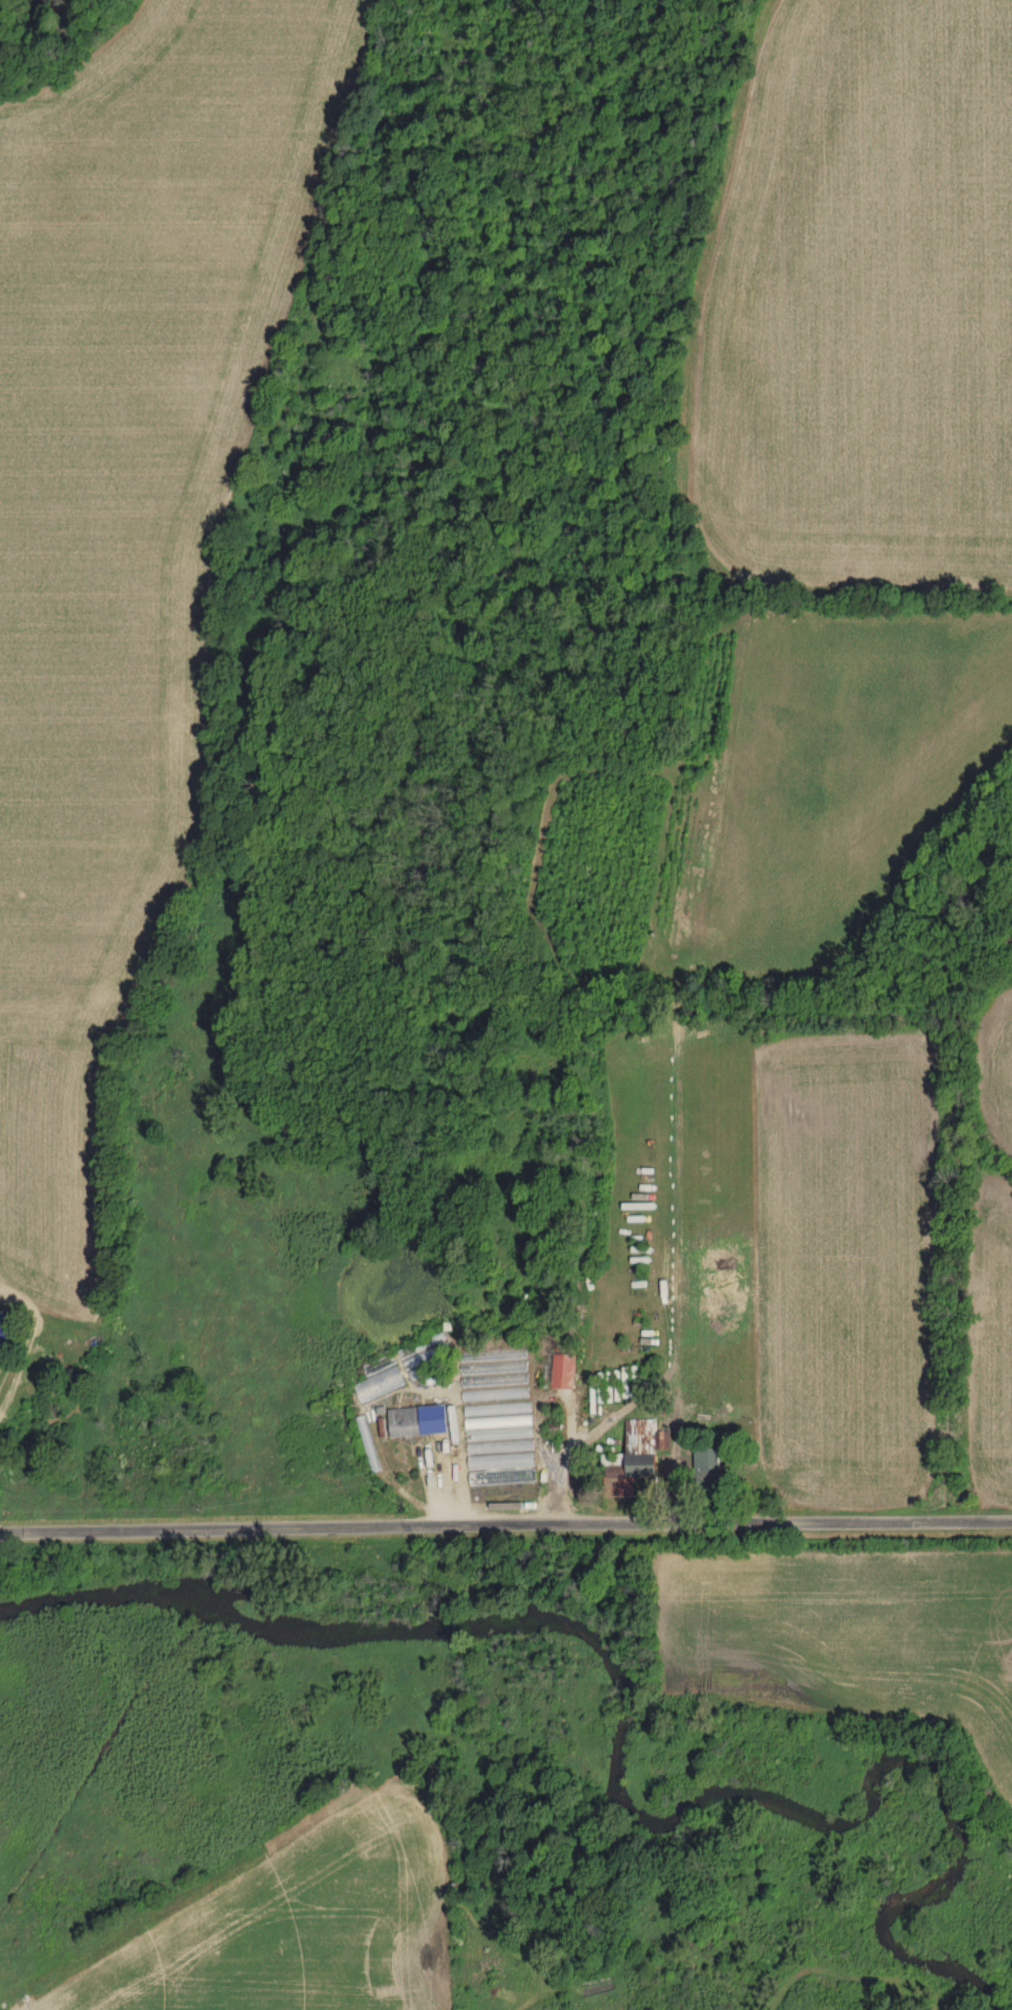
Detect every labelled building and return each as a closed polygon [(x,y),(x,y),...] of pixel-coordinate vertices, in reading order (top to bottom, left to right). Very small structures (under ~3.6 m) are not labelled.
[(13,1312),(0,1312),(0,1350),(13,1350),(13,1312)] [(438,1359),(439,1358),(435,1348),(409,1359),(417,1377),(442,1366),(438,1359)] [(359,1380),(366,1399),(413,1383),(406,1364),(359,1380)] [(427,1405),(396,1407),(398,1434),(456,1430),(454,1402),(427,1404),(427,1405)] [(726,1444),(702,1444),(702,1469),(726,1469),(726,1444)]
